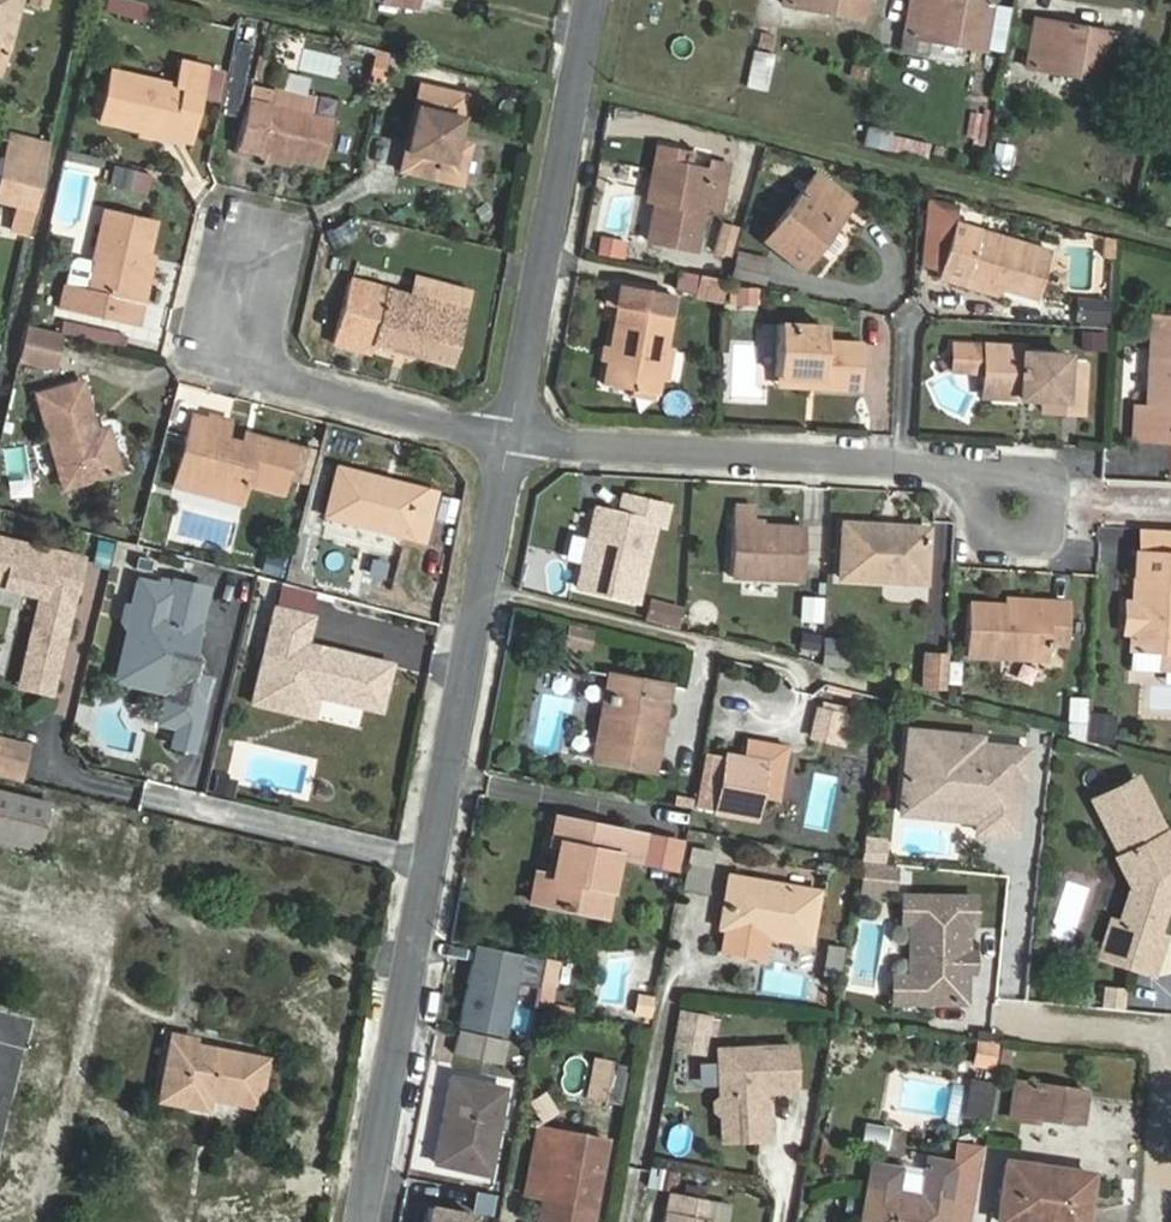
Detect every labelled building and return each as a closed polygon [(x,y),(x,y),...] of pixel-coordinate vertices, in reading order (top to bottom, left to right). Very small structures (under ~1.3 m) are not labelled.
[(3,60),(19,0),(0,0),(0,59),(3,60)] [(151,2),(143,0),(108,0),(104,12),(145,24),(151,2)] [(864,0),(783,0),(782,4),(861,18),(864,0)] [(905,34),(901,51),(928,55),(931,40),(983,50),(991,2),(978,0),(911,0),(905,34)] [(1106,81),(1114,34),(1036,20),(1026,66),(1106,81)] [(753,50),(744,87),(767,92),(776,55),(753,50)] [(369,84),(384,87),(390,58),(376,54),(369,84)] [(177,86),(113,71),(101,122),(189,141),(206,68),(183,63),(177,86)] [(455,141),(465,96),(421,87),(402,171),(461,185),(470,145),(455,141)] [(270,104),(273,93),(252,88),(236,155),(257,159),(258,153),(322,167),(332,120),(310,114),(270,104)] [(313,103),(313,97),(276,88),(273,93),(270,104),(310,114),(313,103)] [(926,159),(929,140),(866,128),(863,147),(926,159)] [(11,135),(2,179),(38,188),(48,144),(11,135)] [(1008,172),(1014,147),(996,142),(989,167),(1008,172)] [(712,162),(710,170),(663,162),(648,240),(696,249),(705,208),(720,210),(729,166),(712,162)] [(135,170),(113,165),(109,183),(131,188),(135,170)] [(852,202),(817,174),(763,241),(799,269),(852,202)] [(38,188),(2,179),(0,186),(0,201),(33,210),(38,188)] [(91,264),(85,290),(64,286),(59,310),(135,327),(158,221),(103,209),(91,264)] [(732,258),(740,227),(724,222),(715,253),(732,258)] [(1052,252),(979,230),(955,222),(937,278),(963,286),(992,295),(995,287),(1038,299),(1052,252)] [(600,243),(597,255),(614,258),(616,247),(600,243)] [(739,252),(733,276),(764,282),(769,259),(739,252)] [(85,290),(91,264),(70,259),(64,286),(85,290)] [(726,280),(700,275),(696,299),(722,303),(726,280)] [(385,288),(350,279),(332,345),(369,354),(372,345),(451,366),(471,292),(417,277),(412,297),(384,289),(385,288)] [(674,295),(610,282),(605,305),(615,307),(601,385),(659,396),(674,295)] [(756,306),(757,288),(738,287),(737,305),(756,306)] [(1106,300),(1081,298),(1080,319),(1105,320),(1106,300)] [(1159,318),(1156,360),(1150,360),(1147,405),(1136,404),(1134,439),(1170,441),(1170,318),(1159,318)] [(777,324),(775,378),(822,380),(822,389),(860,390),(861,343),(824,342),(825,326),(777,324)] [(59,334),(25,327),(17,364),(51,371),(59,334)] [(1084,352),(1108,352),(1108,330),(1084,329),(1084,352)] [(985,345),(955,344),(954,366),(984,368),(983,392),(1018,394),(1018,400),(1064,402),(1064,413),(1083,414),(1085,364),(1067,363),(1068,355),(1022,353),(1022,346),(985,344),(985,345)] [(82,381),(38,395),(63,487),(120,472),(108,427),(97,429),(82,381)] [(241,503),(246,485),(282,493),(294,446),(262,438),(259,448),(227,439),(230,420),(211,416),(210,421),(195,417),(177,486),(241,503)] [(437,492),(416,487),(414,494),(379,485),(381,478),(338,467),(325,517),(424,541),(437,492)] [(623,496),(618,514),(596,509),(577,588),(638,602),(657,524),(665,526),(669,507),(623,496)] [(735,505),(731,578),(803,581),(805,527),(756,525),(756,506),(735,505)] [(929,528),(843,524),(841,579),(926,583),(929,528)] [(1138,529),(1136,554),(1170,556),(1170,531),(1138,529)] [(0,540),(0,585),(41,595),(21,679),(26,687),(50,693),(75,589),(64,581),(70,557),(0,540)] [(1132,630),(1130,672),(1163,673),(1162,669),(1170,669),(1170,556),(1136,554),(1133,605),(1145,618),(1132,630)] [(82,559),(70,557),(64,581),(75,589),(82,559)] [(281,560),(267,557),(263,573),(277,577),(281,560)] [(207,590),(172,582),(135,574),(127,607),(124,622),(129,631),(123,658),(141,662),(139,673),(146,685),(160,688),(165,698),(159,723),(176,727),(171,745),(190,750),(208,678),(193,675),(196,661),(193,655),(178,652),(182,631),(196,635),(207,590)] [(969,602),(966,658),(1049,661),(1050,645),(1068,646),(1070,601),(1051,600),(1051,606),(969,602)] [(677,628),(681,611),(650,603),(646,620),(677,628)] [(1133,605),(1126,605),(1125,629),(1132,630),(1145,618),(1133,605)] [(311,617),(273,608),(252,704),(295,713),(300,692),(317,696),(380,710),(391,663),(305,643),(311,617)] [(926,689),(947,690),(948,657),(927,656),(926,689)] [(141,662),(123,658),(118,678),(146,685),(139,673),(141,662)] [(669,685),(611,675),(595,760),(652,771),(669,685)] [(317,696),(300,692),(295,713),(312,717),(317,696)] [(844,713),(814,709),(810,738),(840,742),(844,713)] [(1091,721),(1091,742),(1114,743),(1115,722),(1091,721)] [(980,740),(910,733),(904,799),(959,804),(958,814),(981,816),(980,825),(979,835),(1015,839),(1020,782),(1025,782),(1027,755),(979,750),(980,740)] [(0,753),(0,775),(24,781),(32,747),(3,740),(0,753)] [(717,813),(753,819),(756,798),(778,802),(786,749),(744,742),(741,762),(726,760),(717,813)] [(726,760),(703,756),(693,809),(717,813),(726,760)] [(235,782),(218,777),(214,793),(232,797),(235,782)] [(1095,799),(1123,853),(1118,856),(1133,886),(1120,923),(1129,926),(1117,961),(1153,973),(1166,937),(1156,934),(1170,890),(1170,844),(1137,777),(1095,799)] [(0,791),(0,842),(39,851),(50,803),(0,791)] [(959,804),(904,799),(903,818),(980,825),(981,816),(958,814),(959,804)] [(646,835),(556,818),(545,871),(552,872),(545,905),(606,918),(617,859),(640,862),(646,835)] [(883,843),(866,841),(864,863),(881,864),(883,843)] [(687,890),(706,893),(713,857),(694,854),(687,890)] [(881,864),(864,863),(861,893),(879,895),(879,887),(894,888),(897,866),(881,864)] [(817,893),(730,877),(721,927),(730,928),(725,952),(762,958),(766,935),(808,942),(817,893)] [(977,900),(905,899),(904,925),(913,925),(913,979),(916,982),(916,1002),(968,1003),(968,972),(962,972),(962,957),(968,957),(969,925),(976,925),(977,900)] [(1100,955),(1117,961),(1129,926),(1120,923),(1112,920),(1100,955)] [(564,961),(475,944),(458,1030),(510,1040),(521,981),(542,985),(537,1011),(554,1014),(564,961)] [(844,948),(829,945),(824,975),(839,977),(844,948)] [(968,957),(962,957),(962,972),(968,972),(976,972),(976,957),(968,957)] [(913,979),(894,979),(894,1002),(916,1002),(916,982),(913,979)] [(640,996),(634,1025),(651,1029),(657,999),(640,996)] [(709,1018),(682,1014),(676,1047),(703,1052),(709,1018)] [(460,1032),(456,1054),(505,1064),(510,1042),(460,1032)] [(258,1106),(266,1059),(194,1046),(195,1039),(172,1035),(159,1101),(207,1109),(210,1099),(258,1106)] [(973,1068),(993,1071),(997,1048),(976,1044),(973,1068)] [(719,1052),(723,1142),(766,1141),(765,1094),(795,1092),(793,1049),(719,1052)] [(605,1101),(613,1062),(595,1058),(587,1097),(605,1101)] [(629,1065),(613,1062),(605,1101),(622,1105),(629,1065)] [(489,1175),(508,1079),(454,1068),(434,1164),(489,1175)] [(1011,1119),(1032,1122),(1032,1116),(1083,1124),(1086,1092),(1016,1082),(1011,1119)] [(608,1141),(540,1127),(534,1156),(526,1194),(545,1198),(596,1208),(602,1171),(608,1141)] [(944,1221),(968,1221),(981,1150),(959,1146),(955,1165),(944,1221)] [(955,1165),(929,1161),(926,1174),(873,1164),(863,1221),(944,1221),(955,1165)] [(1093,1175),(1008,1163),(999,1221),(1024,1221),(1025,1218),(1051,1221),(1086,1221),(1093,1175)] [(709,1221),(705,1220),(708,1202),(671,1194),(666,1221),(709,1221)] [(545,1198),(542,1214),(554,1217),(553,1221),(593,1221),(596,1208),(545,1198)] [(432,1204),(428,1221),(482,1221),(484,1214),(432,1204)]
